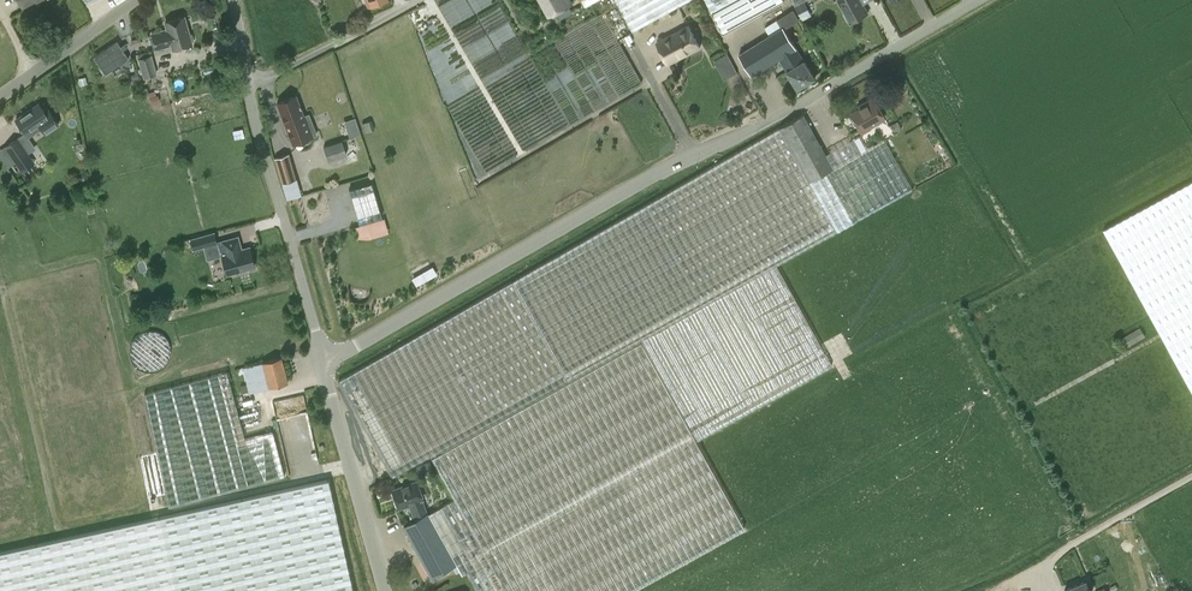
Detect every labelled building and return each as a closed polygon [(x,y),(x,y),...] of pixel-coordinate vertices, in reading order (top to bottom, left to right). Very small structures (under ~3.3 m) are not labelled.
[(549,15),(571,3),(570,0),(540,0),(549,15)] [(633,30),(688,0),(616,0),(633,30)] [(723,33),(782,0),(705,0),(723,33)] [(846,13),(848,12),(853,21),(868,13),(861,0),(838,0),(846,13)] [(192,44),(184,16),(165,22),(167,29),(152,33),(156,48),(171,44),(173,49),(192,44)] [(688,25),(657,41),(669,64),(700,48),(688,25)] [(783,26),(739,54),(752,76),(779,59),(797,88),(814,77),(783,26)] [(138,58),(144,77),(156,73),(151,55),(138,58)] [(296,95),(277,103),(292,143),(316,134),(308,114),(304,116),(296,95)] [(865,105),(850,113),(860,131),(884,117),(872,98),(863,103),(865,105)] [(15,119),(25,132),(29,138),(30,137),(44,128),(47,133),(59,125),(52,114),(48,117),(38,103),(15,119)] [(456,563),(460,570),(473,563),(488,590),(638,590),(746,531),(696,440),(831,365),(776,264),(912,188),(883,139),(859,152),(852,140),(826,155),(803,113),(571,247),(338,381),(391,477),(431,455),(454,497),(430,511),(456,563)] [(4,146),(5,146),(15,161),(15,162),(28,153),(27,153),(17,138),(4,146)] [(341,140),(323,145),(328,160),(346,154),(341,140)] [(288,153),(274,157),(281,182),(295,177),(288,153)] [(1103,230),(1191,393),(1191,181),(1103,230)] [(359,223),(382,217),(371,182),(349,189),(359,223)] [(217,243),(214,232),(189,239),(193,250),(204,247),(217,243)] [(240,250),(239,245),(240,245),(238,237),(222,241),(226,254),(222,255),(227,274),(239,270),(240,273),(248,270),(247,268),(255,266),(249,247),(240,250)] [(269,387),(288,382),(280,356),(263,361),(269,387)] [(144,392),(157,450),(169,507),(285,476),(272,430),(245,437),(227,371),(144,392)] [(323,482),(323,480),(160,516),(55,540),(0,552),(0,590),(350,590),(323,482)] [(456,563),(430,511),(427,512),(415,480),(387,491),(394,509),(405,505),(411,521),(402,526),(423,563),(416,567),(424,581),(431,577),(456,563)] [(1087,580),(1065,589),(1066,590),(1092,590),(1087,580)]
